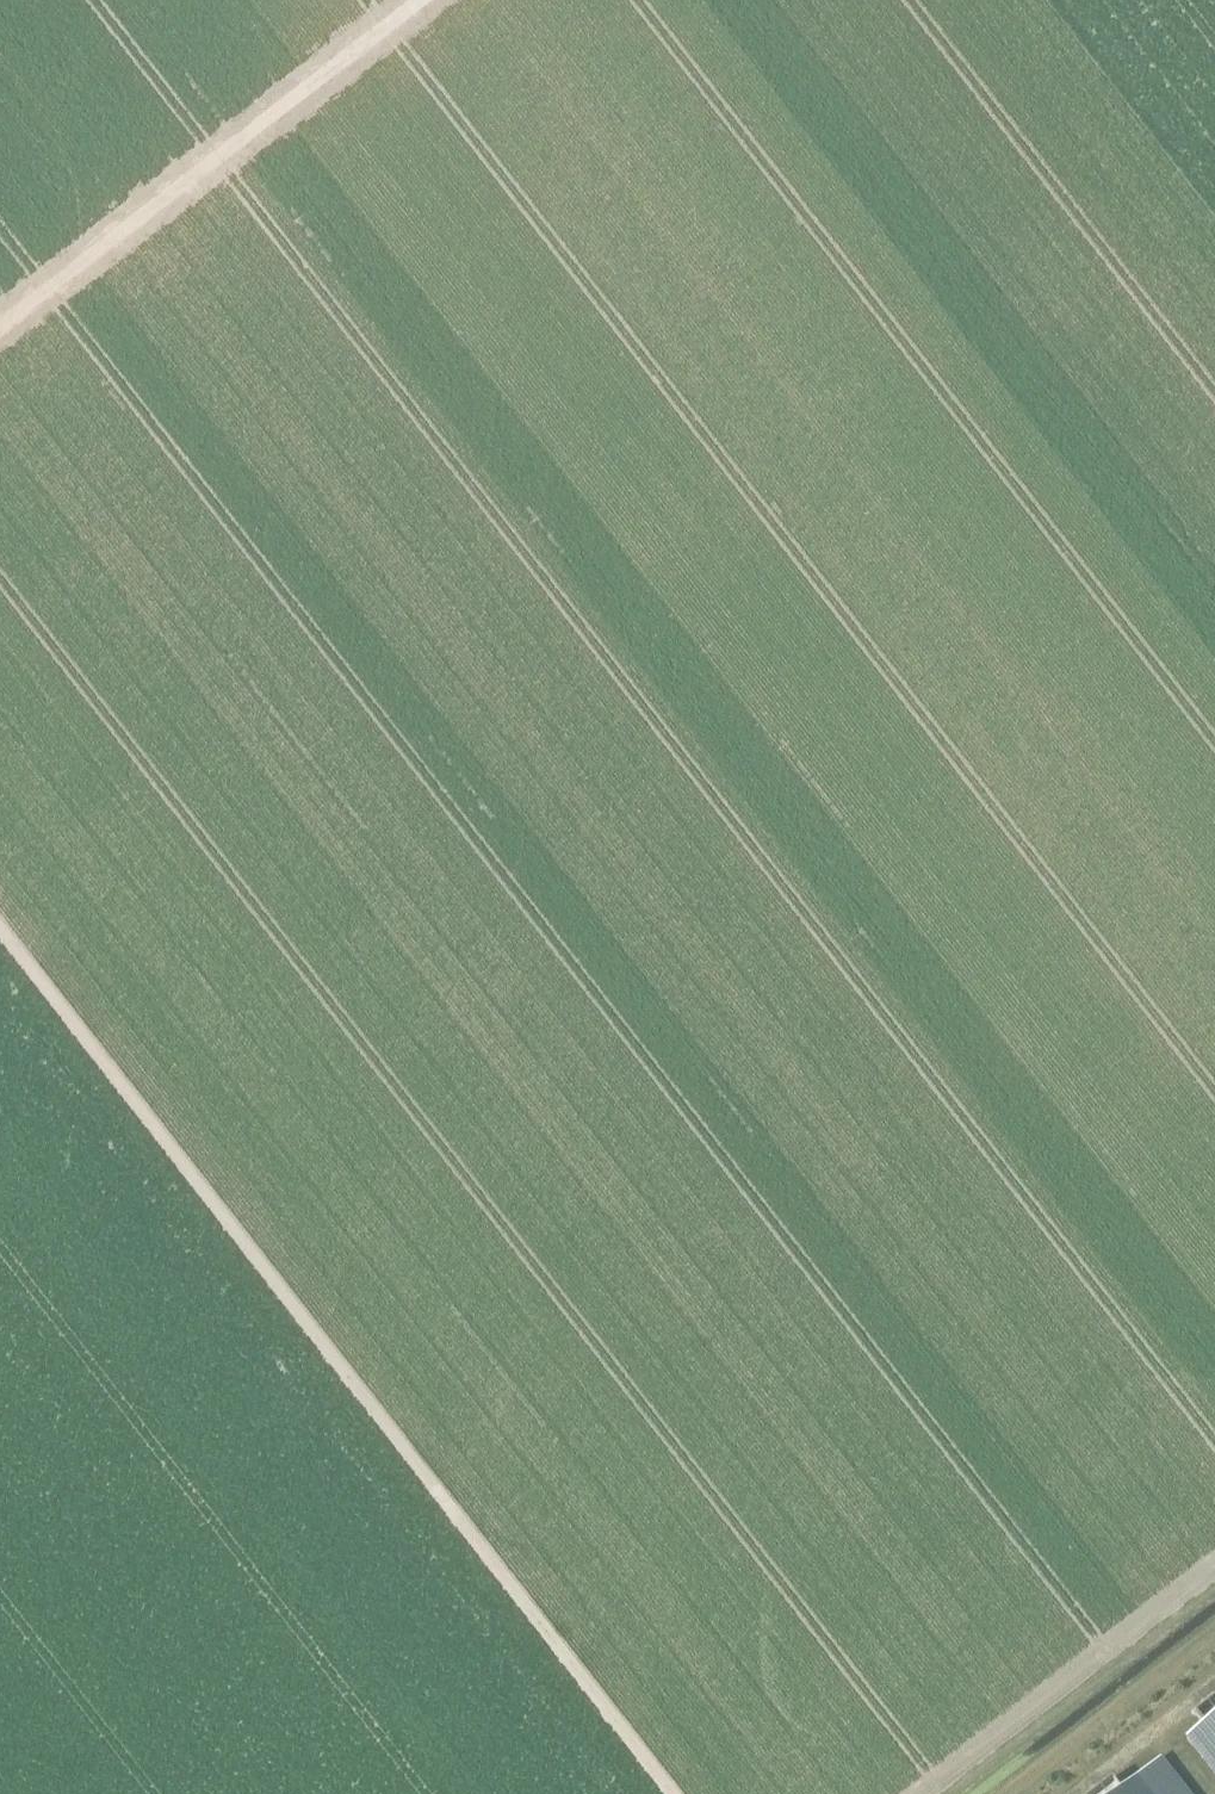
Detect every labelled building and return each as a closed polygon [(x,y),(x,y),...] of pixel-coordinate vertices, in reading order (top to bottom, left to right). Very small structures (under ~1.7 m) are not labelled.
[(1191,1739),(1214,1769),(1214,1720),(1191,1739)] [(1119,1793),(1184,1793),(1159,1762),(1119,1793)]
